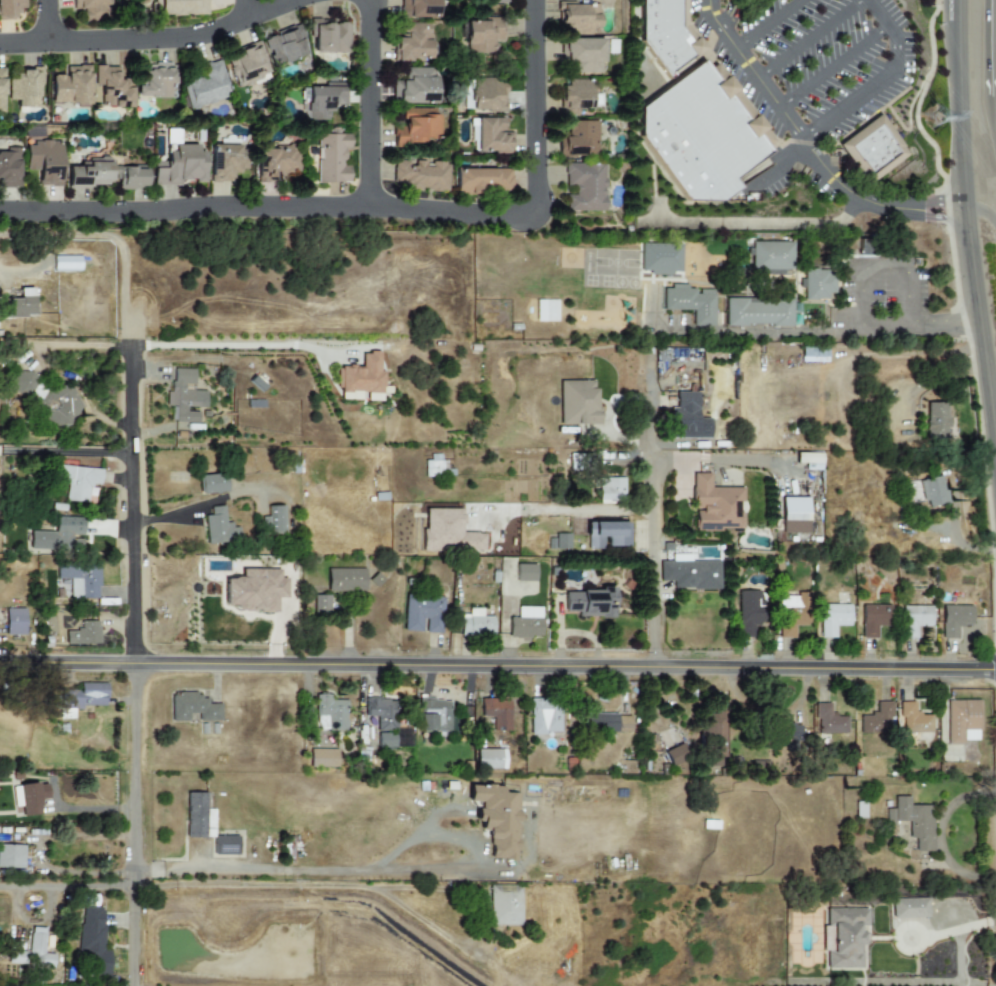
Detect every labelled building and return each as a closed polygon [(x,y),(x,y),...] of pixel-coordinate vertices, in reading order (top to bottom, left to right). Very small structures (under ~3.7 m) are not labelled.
[(15,19),(14,9),(23,9),(23,0),(0,0),(0,20),(15,19)] [(82,17),(107,16),(106,0),(69,0),(70,10),(81,9),(82,17)] [(204,0),(155,0),(156,16),(205,15),(204,0)] [(399,17),(435,18),(435,0),(399,0),(399,17)] [(646,46),(646,0),(684,0),(684,34),(702,58),(671,81),(646,46)] [(599,4),(559,4),(559,29),(570,29),(570,35),(591,36),(591,33),(599,33),(599,4)] [(492,53),(492,41),(501,41),(501,18),(482,18),(482,21),(464,21),(464,53),(492,53)] [(312,53),(348,53),(348,21),(311,21),(312,53)] [(428,60),(429,24),(400,23),(400,37),(393,37),(392,60),(428,60)] [(273,68),(308,53),(296,25),(261,40),(273,68)] [(601,38),(562,39),(563,74),(602,73),(601,38)] [(256,42),(222,55),(235,89),(270,75),(256,42)] [(197,65),(199,73),(178,78),(186,109),(228,99),(218,60),(197,65)] [(135,97),(172,97),(172,64),(134,65),(135,97)] [(87,105),(88,67),(63,66),(63,76),(50,75),(49,104),(87,105)] [(129,107),(129,80),(115,80),(115,67),(93,67),(93,94),(95,94),(95,107),(129,107)] [(391,81),(392,104),(434,103),(433,68),(403,68),(403,81),(391,81)] [(776,160),(739,187),(745,195),(727,208),(693,207),(647,142),(647,113),(711,68),(776,160)] [(15,108),(38,108),(38,69),(18,69),(18,74),(7,74),(7,100),(15,101),(15,108)] [(468,80),(469,111),(503,110),(503,79),(468,80)] [(560,115),(578,115),(578,109),(590,110),(591,80),(561,79),(560,115)] [(301,87),(301,121),(329,121),(329,107),(343,107),(343,82),(322,82),(322,87),(301,87)] [(392,126),(392,143),(422,143),(422,138),(436,139),(436,116),(431,115),(431,109),(399,108),(399,126),(392,126)] [(510,133),(497,132),(497,120),(474,120),(474,152),(510,152),(510,133)] [(557,157),(597,156),(596,121),(565,122),(566,137),(557,138),(557,157)] [(911,157),(877,185),(849,151),(884,123),(911,157)] [(348,166),(342,166),(342,151),(350,151),(349,134),(315,134),(316,183),(348,183),(348,166)] [(25,142),(25,171),(38,171),(38,187),(60,187),(61,142),(25,142)] [(151,186),(178,186),(178,180),(193,180),(193,183),(204,183),(204,152),(197,152),(197,145),(172,145),(172,152),(165,152),(165,161),(151,161),(151,186)] [(209,146),(210,181),(231,181),(231,172),(245,171),(245,145),(209,146)] [(256,148),(257,183),(271,183),(271,174),(288,174),(288,169),(297,169),(297,148),(256,148)] [(19,188),(19,149),(0,149),(0,188),(19,188)] [(67,188),(113,186),(114,190),(148,188),(147,166),(109,167),(109,160),(66,162),(67,188)] [(392,160),(391,183),(402,183),(401,190),(446,192),(447,164),(422,163),(422,161),(392,160)] [(604,211),(603,163),(563,164),(563,185),(573,185),(573,196),(564,196),(564,211),(604,211)] [(453,169),(453,192),(510,193),(510,170),(453,169)] [(792,242),(750,242),(750,275),(792,275),(792,242)] [(681,245),(640,244),(639,273),(680,274),(681,245)] [(833,293),(834,270),(804,269),(804,299),(827,300),(827,293),(833,293)] [(662,311),(692,311),(692,326),(713,327),(714,290),(696,290),(696,287),(663,286),(662,311)] [(1,318),(33,317),(33,288),(19,288),(19,299),(1,299),(1,318)] [(725,326),(792,326),(792,300),(725,299),(725,326)] [(534,321),(555,321),(554,300),(534,301),(534,321)] [(379,353),(362,352),(361,367),(337,367),(337,392),(383,394),(383,371),(379,371),(379,353)] [(195,369),(173,368),(172,392),(167,392),(166,407),(170,407),(170,422),(198,423),(199,410),(205,410),(205,392),(194,391),(195,369)] [(33,395),(34,372),(5,371),(5,394),(33,395)] [(597,424),(597,381),(559,381),(559,425),(597,424)] [(34,399),(50,433),(78,420),(75,413),(81,410),(68,383),(34,399)] [(698,393),(675,393),(675,408),(673,408),(673,439),(710,438),(710,418),(698,419),(698,393)] [(945,432),(944,403),(923,404),(924,441),(949,440),(949,432),(945,432)] [(823,453),(796,453),(796,463),(806,463),(806,470),(823,470),(823,453)] [(426,477),(441,476),(441,454),(425,455),(426,477)] [(67,486),(66,502),(87,503),(88,486),(100,486),(101,469),(57,466),(56,485),(67,486)] [(199,476),(202,496),(228,491),(225,473),(199,476)] [(694,530),(742,530),(742,488),(710,488),(710,474),(692,474),(692,510),(694,510),(694,530)] [(625,502),(625,478),(599,478),(599,503),(625,502)] [(903,502),(927,502),(927,507),(944,506),(944,478),(919,478),(919,485),(902,485),(903,502)] [(781,534),(809,533),(808,498),(781,498),(781,534)] [(284,533),(284,506),(267,506),(267,517),(261,517),(262,533),(284,533)] [(205,516),(206,544),(239,542),(238,525),(225,526),(224,507),(210,507),(211,516),(205,516)] [(422,551),(484,551),(484,533),(461,533),(461,509),(422,509),(422,551)] [(29,532),(29,550),(81,550),(81,540),(71,539),(71,535),(82,535),(82,518),(54,518),(54,532),(29,532)] [(607,547),(628,546),(628,523),(587,523),(587,549),(603,549),(603,538),(607,538),(607,547)] [(570,534),(553,534),(552,549),(570,549),(570,534)] [(659,582),(672,581),(673,590),(720,589),(720,561),(690,561),(690,554),(671,555),(672,561),(659,561),(659,582)] [(68,579),(69,600),(99,599),(98,564),(56,565),(56,580),(68,579)] [(535,582),(535,565),(515,564),(515,581),(535,582)] [(224,606),(234,606),(234,612),(276,612),(277,598),(286,598),(287,578),(279,578),(279,570),(241,569),(241,578),(224,578),(224,606)] [(327,592),(365,592),(365,569),(327,569),(327,592)] [(614,590),(564,591),(565,611),(578,611),(578,618),(614,618),(614,590)] [(738,637),(760,637),(759,591),(738,591),(738,637)] [(330,595),(313,596),(314,615),(330,614),(330,595)] [(403,632),(423,632),(423,633),(442,634),(444,597),(404,595),(403,632)] [(808,595),(780,595),(779,638),(794,639),(795,626),(808,626),(808,595)] [(850,605),(820,605),(820,638),(835,638),(835,626),(850,626),(850,605)] [(876,639),(876,626),(890,626),(890,606),(862,605),(861,638),(876,639)] [(932,606),(903,606),(902,638),(916,639),(917,627),(932,627),(932,606)] [(972,606),(942,606),(942,639),(957,639),(957,626),(972,626),(972,606)] [(508,638),(541,637),(540,607),(517,608),(517,618),(508,618),(508,638)] [(25,636),(25,609),(6,609),(5,635),(25,636)] [(460,636),(493,636),(493,617),(481,617),(481,609),(468,609),(468,615),(460,615),(460,636)] [(65,645),(99,645),(99,621),(81,622),(81,631),(65,631),(65,645)] [(60,708),(106,708),(107,684),(80,683),(80,691),(60,690),(60,708)] [(171,722),(189,722),(189,714),(198,714),(198,722),(220,722),(220,704),(207,704),(207,695),(171,694),(171,722)] [(316,694),(315,730),(346,730),(346,700),(328,700),(328,694),(316,694)] [(365,717),(376,716),(377,731),(396,731),(395,698),(365,699),(365,717)] [(419,731),(450,731),(450,700),(419,699),(419,731)] [(481,718),(492,717),(493,731),(511,731),(510,699),(481,700),(481,718)] [(530,700),(530,734),(561,734),(561,700),(530,700)] [(947,700),(946,745),(963,745),(963,740),(979,741),(980,701),(947,700)] [(860,734),(892,733),(891,702),(876,702),(876,715),(860,715),(860,734)] [(932,733),(932,714),(915,715),(914,702),(900,702),(901,734),(932,733)] [(816,704),(817,734),(847,734),(847,715),(830,716),(830,704),(816,704)] [(705,767),(726,767),(725,713),(704,713),(705,767)] [(630,732),(630,714),(583,714),(583,731),(630,732)] [(799,725),(778,725),(778,744),(799,744),(799,725)] [(377,749),(395,748),(395,733),(377,733),(377,749)] [(664,751),(669,765),(690,758),(685,744),(664,751)] [(308,767),(336,767),(336,749),(308,749),(308,767)] [(505,769),(505,749),(476,750),(476,769),(505,769)] [(40,815),(39,799),(47,799),(46,783),(12,785),(14,806),(21,805),(22,816),(40,815)] [(516,861),(518,794),(503,793),(503,786),(469,785),(469,802),(478,802),(477,822),(481,823),(480,830),(489,831),(488,860),(516,861)] [(186,838),(212,837),(212,809),(205,809),(204,792),(185,793),(186,838)] [(932,852),(932,806),(909,806),(909,797),(893,797),(893,809),(886,809),(886,826),(895,826),(895,822),(908,822),(908,839),(914,839),(914,852),(932,852)] [(855,819),(865,818),(865,802),(855,802),(855,819)] [(237,836),(213,836),(212,854),(237,855),(237,836)] [(23,869),(24,845),(0,844),(0,868),(23,869)] [(521,926),(522,886),(490,885),(489,925),(521,926)] [(892,918),(927,918),(927,898),(891,899),(892,918)] [(109,975),(110,950),(102,950),(103,907),(80,907),(79,951),(85,951),(84,975),(109,975)] [(826,968),(860,969),(861,945),(861,926),(867,926),(867,909),(826,909),(826,927),(822,927),(822,951),(826,951),(826,968)] [(27,952),(7,951),(6,965),(52,967),(53,954),(42,954),(44,928),(29,927),(27,952)]
